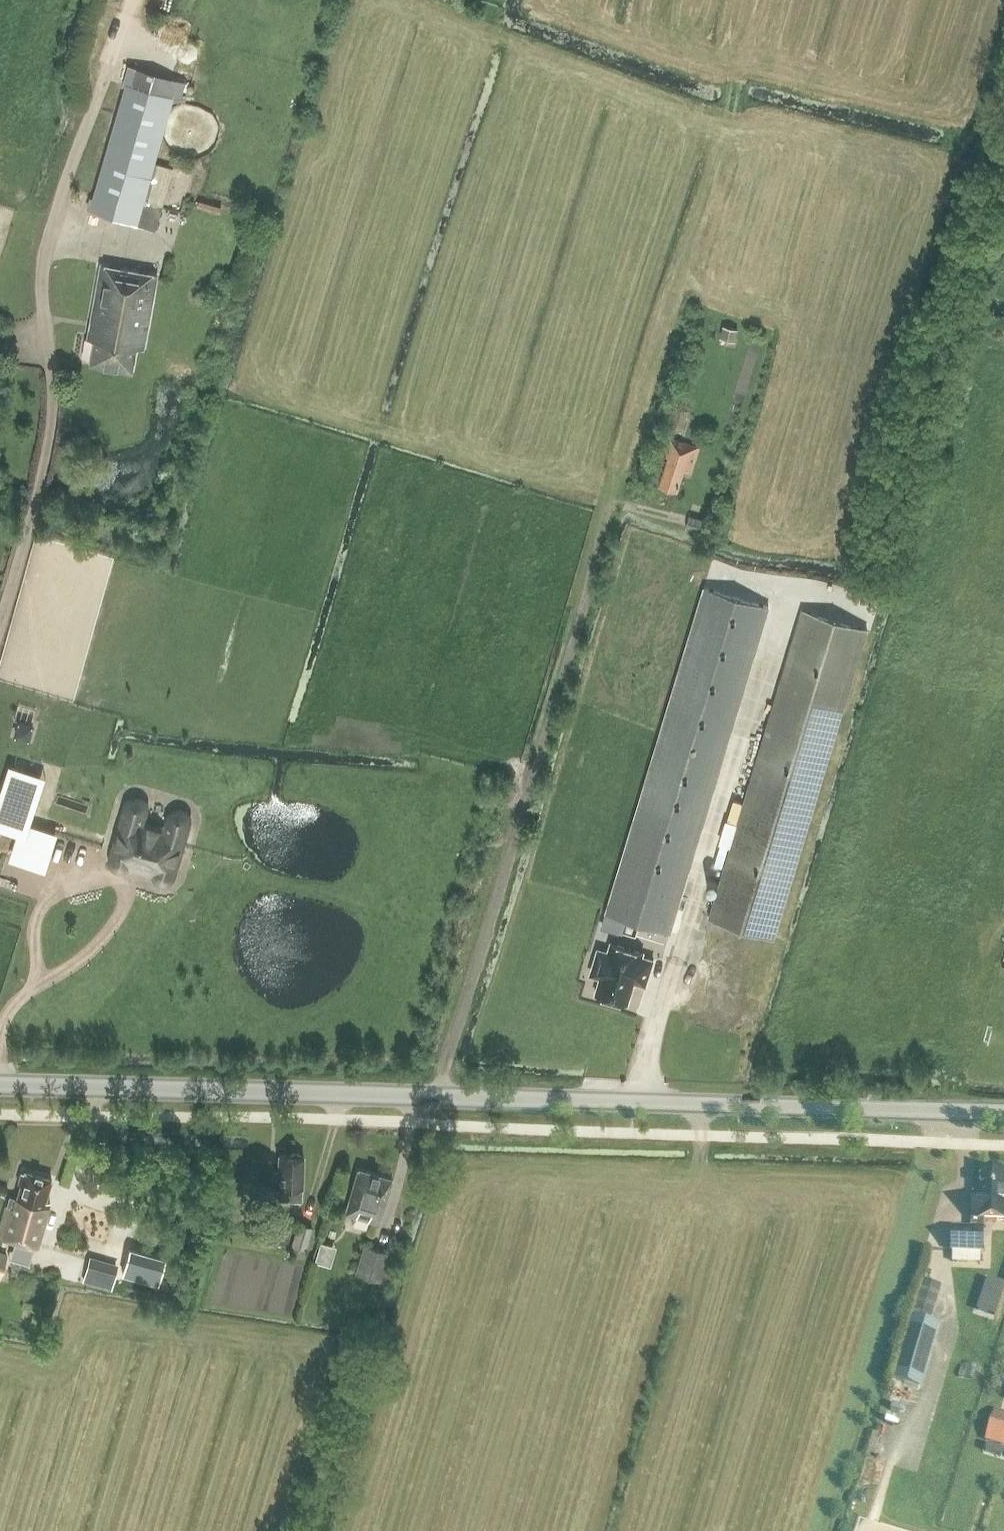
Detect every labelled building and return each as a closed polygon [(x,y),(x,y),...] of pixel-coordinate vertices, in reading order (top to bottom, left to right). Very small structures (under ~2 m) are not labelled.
[(181,101),(186,82),(137,67),(132,86),(126,84),(119,108),(104,104),(78,194),(90,198),(87,209),(89,210),(88,213),(99,217),(100,214),(156,230),(174,168),(155,163),(173,99),(181,101)] [(143,347),(157,274),(103,265),(90,337),(96,339),(92,362),(133,369),(137,346),(143,347)] [(721,329),(719,342),(736,345),(738,332),(721,329)] [(692,472),(700,448),(669,438),(664,455),(669,457),(660,484),(678,490),(685,470),(692,472)] [(709,520),(689,515),(686,527),(705,533),(709,520)] [(672,933),(771,606),(704,586),(605,913),(672,933)] [(775,937),(866,635),(868,629),(803,609),(710,917),(775,937)] [(164,825),(146,820),(149,812),(150,809),(150,807),(149,805),(148,802),(147,800),(146,798),(144,797),(141,795),(139,794),(135,794),(133,795),(131,795),(128,797),(126,799),(124,801),(123,803),(108,857),(108,858),(108,861),(109,863),(109,865),(111,868),(114,870),(116,872),(119,873),(121,873),(124,873),(128,872),(129,871),(131,870),(152,876),(152,878),(153,880),(155,881),(157,883),(160,884),(163,885),(165,885),(168,885),(171,883),(173,881),(176,879),(192,823),(192,819),(192,817),(191,814),(189,811),(188,809),(185,808),(183,807),(181,806),(178,806),(175,807),(173,808),(171,809),(169,811),(167,813),(164,825)] [(45,867),(55,833),(24,823),(13,857),(45,867)] [(741,1027),(754,953),(707,944),(704,960),(697,959),(689,1002),(713,1007),(711,1021),(741,1027)] [(592,997),(624,1007),(630,986),(641,989),(649,963),(638,960),(639,956),(607,947),(604,954),(595,951),(587,979),(596,982),(592,997)] [(302,1201),(304,1156),(279,1155),(277,1200),(302,1201)] [(379,1223),(392,1178),(358,1168),(345,1213),(379,1223)] [(52,1179),(25,1171),(16,1199),(10,1197),(0,1230),(0,1237),(37,1248),(50,1203),(45,1201),(52,1179)] [(982,1175),(982,1189),(980,1189),(979,1195),(975,1195),(974,1231),(952,1230),(951,1254),(983,1255),(984,1222),(1003,1223),(1003,1175),(982,1175)] [(6,1195),(8,1185),(0,1183),(0,1193),(6,1195)] [(304,1256),(313,1227),(298,1222),(289,1252),(304,1256)] [(387,1283),(396,1255),(389,1253),(389,1252),(363,1244),(355,1273),(387,1283)] [(131,1246),(123,1273),(158,1282),(165,1255),(131,1246)] [(88,1253),(82,1278),(110,1286),(117,1261),(88,1253)] [(930,1367),(942,1328),(913,1319),(901,1359),(905,1360),(902,1371),(922,1377),(926,1366),(930,1367)] [(995,1413),(987,1442),(1003,1448),(1003,1416),(995,1413)]
